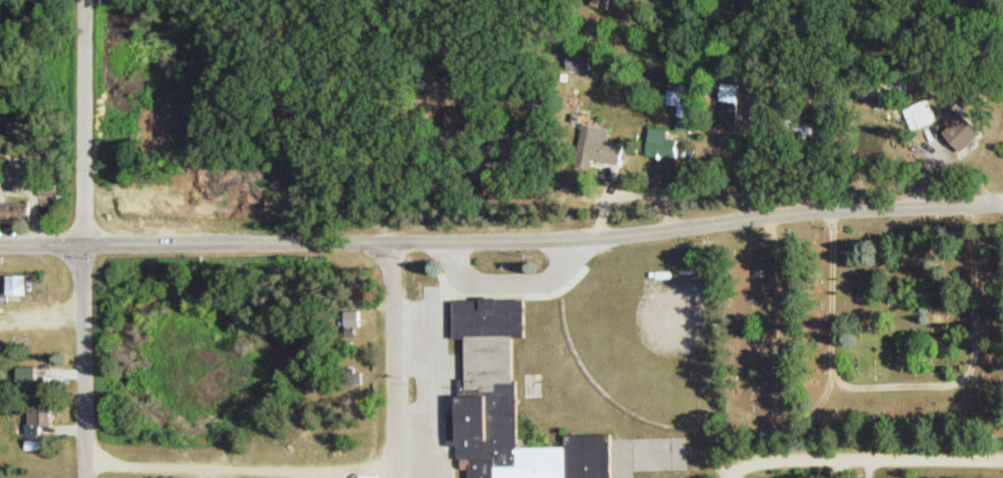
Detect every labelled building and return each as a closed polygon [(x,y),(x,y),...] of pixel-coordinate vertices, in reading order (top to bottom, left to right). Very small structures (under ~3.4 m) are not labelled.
[(612,0),(591,0),(590,5),(609,10),(612,0)] [(690,116),(690,74),(669,74),(669,104),(678,104),(678,116),(690,116)] [(740,126),(740,82),(722,82),(722,126),(740,126)] [(947,120),(953,126),(945,133),(965,152),(987,130),(962,105),(947,120)] [(621,162),(622,143),(610,143),(610,126),(590,125),(589,161),(621,162)] [(678,156),(678,128),(647,128),(647,156),(678,156)] [(6,205),(9,220),(37,214),(34,199),(6,205)] [(44,202),(44,220),(61,220),(61,202),(44,202)] [(31,274),(12,274),(12,294),(31,294),(31,274)] [(570,445),(520,446),(518,336),(529,336),(528,297),(484,298),(484,299),(456,300),(457,338),(464,338),(466,458),(473,458),(473,477),(570,477),(570,445)] [(362,334),(361,311),(348,311),(349,334),(362,334)]
